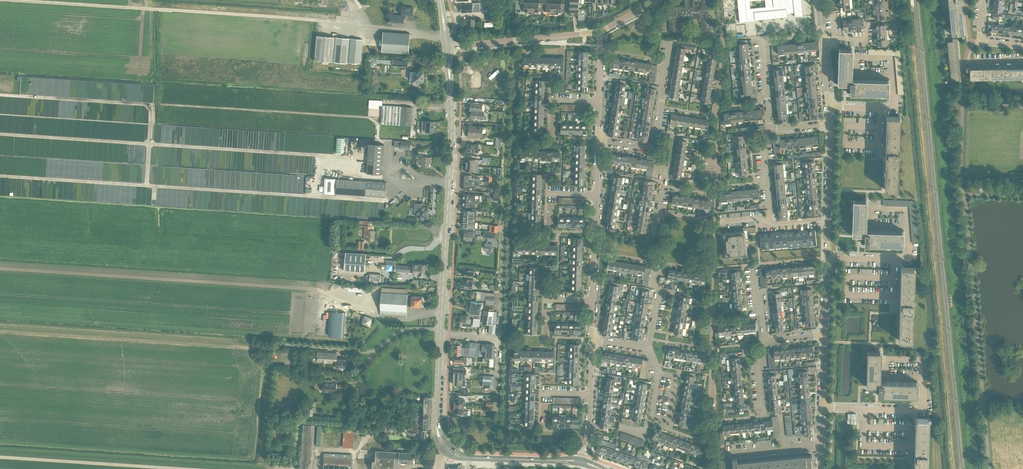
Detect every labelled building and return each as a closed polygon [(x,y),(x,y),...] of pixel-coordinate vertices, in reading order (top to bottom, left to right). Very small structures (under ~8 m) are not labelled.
[(531,13),(531,3),(524,2),(524,0),(520,0),(520,11),(526,11),(526,13),(531,13)] [(737,2),(738,4),(738,7),(738,9),(739,15),(739,21),(739,22),(755,20),(756,20),(757,20),(765,19),(768,19),(770,19),(771,19),(776,18),(779,18),(784,17),(787,17),(787,13),(794,13),(794,17),(803,16),(802,14),(801,0),(765,0),(766,7),(750,8),(750,1),(757,0),(737,0),(737,2)] [(951,34),(964,33),(961,0),(948,0),(951,34)] [(531,3),(531,13),(536,14),(536,11),(542,11),(542,8),(542,1),(538,1),(538,3),(531,3)] [(553,14),(553,3),(546,3),(546,1),(543,1),(543,8),(542,11),(548,12),(548,14),(553,14)] [(472,2),(472,3),(461,4),(461,12),(473,12),(473,8),(480,7),(480,2),(472,2)] [(553,3),(553,14),(558,14),(558,12),(564,12),(564,2),(561,2),(561,4),(553,3)] [(407,7),(407,6),(402,6),(401,15),(391,15),(390,22),(404,23),(405,16),(413,16),(413,7),(407,7)] [(568,9),(568,11),(569,11),(569,15),(575,15),(576,15),(578,15),(578,18),(578,19),(579,19),(584,20),(584,19),(585,19),(585,14),(581,14),(581,13),(581,9),(578,9),(568,9)] [(409,53),(410,33),(383,32),(382,52),(409,53)] [(333,62),(335,37),(317,35),(315,60),(333,62)] [(348,63),(350,38),(336,37),(334,62),(348,63)] [(361,63),(363,39),(351,38),(349,62),(361,63)] [(956,46),(956,41),(957,41),(957,38),(952,38),(952,41),(947,42),(947,47),(956,46)] [(739,50),(748,50),(747,43),(745,43),(745,40),(738,41),(739,44),(739,50)] [(697,47),(687,46),(681,45),(680,48),(677,47),(676,53),(684,54),(685,49),(694,50),(693,53),(696,53),(697,47)] [(839,49),(838,75),(838,84),(847,84),(847,91),(850,91),(849,93),(855,93),(889,94),(889,81),(852,79),(852,62),(851,62),(851,50),(839,49)] [(611,63),(611,65),(613,66),(613,67),(618,68),(620,59),(619,58),(619,57),(616,57),(616,56),(612,56),(611,63)] [(468,68),(467,68),(468,78),(469,78),(480,76),(479,68),(481,67),(480,62),(470,63),(471,68),(468,69),(468,68)] [(813,63),(804,63),(804,65),(804,71),(814,70),(813,69),(815,69),(814,64),(813,64),(813,63)] [(785,68),(782,69),(782,66),(775,66),(776,69),(773,70),(774,74),(773,74),(773,76),(783,75),(786,75),(785,68)] [(970,69),(970,68),(966,68),(966,71),(969,71),(970,78),(1022,77),(1022,68),(970,69)] [(416,72),(414,71),(413,84),(418,84),(418,81),(423,81),(424,81),(424,77),(423,77),(423,72),(421,72),(421,70),(416,70),(416,72)] [(474,85),(470,86),(471,94),(483,93),(482,88),(485,87),(484,80),(473,82),(474,85)] [(616,83),(615,89),(624,91),(626,81),(620,80),(620,83),(616,83)] [(647,87),(646,93),(655,94),(655,93),(655,91),(657,91),(658,86),(651,85),(651,88),(647,87)] [(752,87),(743,88),(744,94),(740,95),(741,98),(751,97),(750,94),(753,93),(752,87)] [(677,97),(678,91),(671,90),(670,96),(673,97),(672,100),(678,101),(679,98),(677,97)] [(614,96),(613,102),(622,104),(624,104),(625,98),(623,97),(614,96)] [(470,102),(470,110),(471,110),(482,111),(482,104),(482,103),(470,102)] [(382,105),(381,123),(411,125),(413,107),(382,105)] [(471,110),(471,118),(483,118),(483,111),(482,111),(471,110)] [(721,114),(721,125),(725,124),(731,123),(731,121),(730,112),(724,113),(724,114),(721,114)] [(672,114),(670,122),(670,126),(676,127),(676,123),(678,115),(672,114)] [(885,189),(887,189),(898,189),(900,117),(887,116),(885,189)] [(422,124),(422,133),(428,133),(428,131),(436,132),(436,122),(426,121),(426,125),(422,124)] [(468,135),(482,136),(483,126),(469,125),(468,135)] [(609,128),(608,135),(617,136),(618,129),(609,128)] [(736,136),(733,137),(734,143),(736,142),(745,142),(744,135),(742,136),(742,132),(741,132),(736,133),(736,136)] [(678,146),(686,147),(687,141),(688,141),(688,138),(683,137),(682,140),(679,140),(678,146)] [(336,138),(335,152),(343,153),(344,138),(336,138)] [(368,143),(366,173),(381,174),(383,144),(368,143)] [(478,152),(478,144),(467,144),(466,151),(478,152)] [(422,166),(429,167),(430,163),(431,163),(432,157),(422,157),(422,166)] [(805,158),(804,158),(804,162),(804,167),(814,166),(813,163),(815,163),(814,157),(808,158),(805,158)] [(774,169),(773,169),(774,171),(783,170),(782,164),(787,163),(786,160),(781,160),(775,161),(776,164),(774,165),(774,169)] [(739,167),(736,168),(737,174),(740,174),(740,177),(746,176),(746,173),(748,173),(747,167),(739,168),(739,167)] [(681,178),(682,172),(674,171),(673,177),(676,177),(676,180),(681,181),(682,178),(681,178)] [(612,175),(611,179),(612,179),(613,179),(612,182),(621,184),(622,177),(613,175),(612,175)] [(325,178),(324,193),(335,194),(336,179),(325,178)] [(386,182),(366,181),(336,179),(335,194),(385,197),(386,182)] [(644,180),(643,188),(652,190),(652,189),(654,189),(654,187),(655,182),(644,180)] [(853,212),(853,226),(852,234),(861,235),(861,238),(861,242),(864,242),(864,244),(869,244),(903,245),(904,231),(866,230),(867,213),(865,213),(866,200),(855,200),(854,212),(853,212)] [(418,211),(418,217),(428,218),(428,214),(429,213),(429,212),(428,211),(429,207),(422,207),(423,204),(415,203),(415,210),(418,211)] [(818,209),(809,209),(809,215),(810,217),(818,216),(818,214),(819,214),(818,210),(820,210),(819,207),(818,208),(818,209)] [(787,210),(778,211),(778,213),(779,213),(779,217),(781,217),(781,220),(788,219),(787,210)] [(359,220),(359,226),(362,226),(365,226),(364,239),(374,240),(374,231),(371,230),(371,226),(369,226),(370,221),(359,220)] [(606,221),(605,227),(608,228),(608,231),(614,232),(615,222),(606,221)] [(635,228),(634,233),(641,234),(640,236),(644,236),(645,236),(646,236),(646,235),(647,232),(645,232),(646,228),(647,229),(648,226),(646,226),(637,225),(637,228),(635,228)] [(473,230),(473,232),(464,231),(463,240),(472,241),(472,236),(475,236),(475,233),(480,234),(480,230),(473,230)] [(815,244),(814,230),(807,231),(808,244),(815,244)] [(745,231),(723,233),(725,257),(747,255),(745,231)] [(808,244),(807,231),(800,232),(802,245),(808,244)] [(788,246),(787,232),(780,233),(782,246),(788,245),(788,246)] [(795,246),(794,232),(787,233),(787,232),(788,246),(795,246)] [(802,245),(800,232),(794,232),(795,246),(802,245)] [(767,234),(760,235),(761,248),(768,247),(767,234)] [(364,272),(366,254),(346,252),(344,270),(364,272)] [(381,264),(380,269),(383,269),(383,270),(386,270),(386,271),(392,271),(392,270),(395,271),(410,272),(410,270),(413,271),(413,267),(410,267),(410,266),(395,265),(396,261),(387,260),(386,264),(386,265),(382,264),(381,264)] [(808,264),(809,274),(816,273),(815,264),(813,264),(809,264),(809,263),(807,263),(807,265),(808,264)] [(418,274),(425,275),(426,265),(419,264),(414,264),(413,267),(413,271),(413,274),(418,274)] [(767,269),(767,267),(759,268),(759,271),(765,270),(766,273),(766,276),(766,279),(767,281),(769,280),(769,278),(772,277),(771,268),(770,268),(767,269)] [(913,341),(915,268),(901,267),(900,308),(899,340),(913,341)] [(729,269),(728,269),(728,272),(729,278),(731,278),(739,277),(740,277),(740,270),(738,271),(736,271),(735,268),(729,269)] [(466,279),(466,280),(460,280),(460,288),(472,289),(473,279),(466,279)] [(619,292),(620,288),(623,289),(624,283),(611,281),(610,285),(610,284),(609,291),(617,292),(619,292)] [(812,293),(812,290),(813,290),(812,285),(806,285),(807,289),(802,289),(803,294),(812,293)] [(639,289),(638,295),(649,297),(650,291),(647,290),(647,287),(641,286),(640,286),(639,289)] [(411,295),(411,294),(409,293),(409,292),(406,292),(406,289),(382,288),(380,314),(407,316),(407,306),(421,307),(422,296),(411,295)] [(772,300),(780,299),(779,293),(781,293),(781,290),(775,290),(775,293),(772,293),(772,300)] [(471,291),(471,295),(473,295),(473,299),(480,299),(481,292),(471,291)] [(482,292),(481,300),(486,300),(485,307),(493,308),(495,294),(482,292)] [(679,301),(689,303),(690,297),(689,297),(689,294),(683,293),(683,296),(680,295),(679,301)] [(732,308),(731,308),(732,312),(739,311),(739,308),(742,308),(742,302),(734,302),(732,302),(732,308)] [(484,309),(482,322),(482,323),(489,324),(495,325),(496,325),(497,311),(493,311),(484,309)] [(331,311),(329,336),(344,337),(346,312),(331,311)] [(460,315),(460,321),(462,321),(462,325),(473,327),(473,324),(479,325),(480,318),(473,318),(469,317),(469,316),(460,315)] [(677,333),(676,336),(682,337),(683,334),(684,334),(685,328),(682,328),(682,327),(675,326),(674,333),(677,333)] [(631,338),(632,338),(632,340),(640,341),(641,340),(642,340),(642,337),(644,337),(644,336),(645,335),(645,334),(643,334),(635,332),(632,332),(631,338)] [(468,354),(468,356),(475,357),(476,348),(477,342),(470,341),(469,347),(468,354)] [(481,343),(480,350),(484,350),(483,357),(494,358),(495,344),(481,343)] [(455,345),(454,354),(459,355),(459,356),(468,357),(468,356),(468,354),(463,354),(463,347),(460,347),(461,345),(455,345)] [(805,346),(806,355),(811,355),(812,358),(814,358),(813,346),(811,346),(807,346),(807,345),(804,345),(805,346)] [(879,364),(880,351),(869,351),(868,363),(867,363),(866,386),(878,386),(878,395),(883,395),(917,396),(918,382),(880,381),(881,364),(879,364)] [(337,358),(337,353),(317,352),(317,361),(336,362),(336,367),(348,368),(348,359),(337,358)] [(610,362),(612,353),(605,352),(605,355),(603,355),(602,360),(608,361),(607,366),(610,366),(611,362),(610,362)] [(700,353),(698,360),(702,361),(702,363),(706,364),(707,355),(706,355),(706,354),(700,353)] [(729,365),(740,364),(739,357),(736,358),(736,355),(730,355),(730,358),(729,358),(729,365)] [(808,375),(807,372),(809,372),(808,367),(799,368),(796,368),(796,372),(798,371),(798,376),(808,375)] [(453,376),(453,378),(453,379),(465,379),(465,368),(453,368),(453,376)] [(771,375),(768,376),(768,382),(776,381),(776,375),(777,375),(776,372),(776,370),(775,370),(770,370),(770,372),(771,375)] [(686,375),(685,381),(693,382),(694,376),(695,377),(696,373),(690,372),(689,375),(686,375)] [(607,377),(606,383),(614,384),(617,385),(617,381),(620,382),(621,376),(608,374),(608,377),(607,377)] [(453,380),(452,384),(457,384),(457,385),(457,388),(462,388),(462,385),(465,385),(465,379),(453,379),(453,378),(453,380)] [(638,388),(646,389),(647,383),(644,383),(644,380),(634,378),(635,382),(636,382),(637,388),(638,388)] [(325,379),(325,382),(323,382),(323,384),(322,384),(322,389),(323,390),(324,390),(324,391),(336,392),(336,383),(332,382),(332,380),(325,379)] [(454,405),(464,405),(464,400),(468,400),(468,395),(458,395),(458,398),(454,398),(454,405)] [(734,411),(742,410),(744,410),(744,407),(744,401),(736,402),(736,401),(733,402),(734,411)] [(464,410),(464,405),(454,405),(454,412),(458,412),(458,415),(468,415),(468,410),(464,410)] [(779,406),(771,407),(771,413),(774,413),(774,414),(782,413),(781,405),(779,405),(779,406)] [(847,413),(847,419),(851,419),(851,423),(854,423),(854,419),(855,419),(856,413),(855,413),(851,413),(847,413)] [(601,414),(600,420),(608,422),(608,421),(613,422),(614,418),(614,416),(611,415),(609,415),(601,414)] [(679,418),(678,424),(681,425),(681,428),(687,429),(687,425),(686,425),(687,419),(679,418)] [(915,418),(914,468),(928,468),(929,418),(915,418)] [(613,422),(608,421),(608,422),(600,420),(599,426),(603,427),(602,430),(608,431),(609,428),(607,427),(608,424),(613,425),(613,422)] [(812,423),(803,424),(803,425),(794,426),(795,435),(813,434),(812,423)] [(315,425),(303,424),(300,468),(312,468),(315,425)] [(730,436),(730,433),(729,433),(729,425),(722,425),(723,428),(720,428),(721,439),(721,445),(724,444),(723,433),(727,433),(727,436),(730,436)] [(427,431),(420,430),(420,429),(419,429),(418,429),(417,430),(417,428),(410,427),(408,427),(408,431),(410,432),(418,433),(418,432),(419,432),(419,438),(414,438),(414,441),(419,441),(419,440),(427,440),(427,431)] [(344,429),(343,447),(357,448),(358,430),(344,429)] [(651,432),(649,438),(652,439),(653,438),(658,440),(661,432),(655,430),(654,433),(651,432)] [(661,432),(658,440),(662,441),(661,444),(663,445),(664,442),(667,434),(661,432)] [(664,442),(663,445),(669,447),(670,444),(673,437),(667,434),(664,442)] [(670,444),(669,447),(675,449),(676,446),(679,439),(673,437),(670,444)] [(600,439),(597,447),(600,448),(599,451),(598,452),(604,454),(607,447),(609,442),(600,439)] [(679,439),(676,446),(682,448),(685,441),(679,439)] [(685,441),(682,448),(685,449),(684,452),(687,453),(687,450),(688,450),(690,443),(685,441)] [(607,447),(604,454),(610,456),(613,449),(615,444),(609,442),(607,447)] [(690,443),(688,450),(691,452),(690,454),(692,455),(693,452),(694,453),(696,445),(690,443)] [(613,449),(610,456),(616,459),(619,451),(618,451),(615,450),(617,445),(615,444),(613,449)] [(696,445),(694,453),(697,454),(696,456),(700,458),(703,448),(702,448),(702,447),(696,445)] [(619,451),(616,459),(622,461),(625,450),(622,449),(622,447),(620,446),(618,451),(619,451)] [(625,450),(622,461),(628,463),(631,453),(628,451),(628,449),(626,448),(625,450)] [(414,453),(376,450),(376,460),(373,460),(372,468),(399,468),(399,462),(413,463),(414,453)] [(631,453),(628,463),(633,465),(636,457),(633,456),(633,454),(634,451),(632,450),(631,453)] [(810,457),(811,457),(811,454),(809,455),(809,450),(737,458),(737,457),(732,457),(732,459),(717,461),(718,468),(795,468),(811,467),(810,457)] [(636,457),(633,465),(639,467),(642,460),(642,459),(643,456),(639,455),(640,453),(638,452),(637,455),(636,457)] [(351,454),(324,453),(323,468),(351,468),(351,454)] [(639,467),(645,468),(646,467),(648,468),(651,460),(645,458),(646,455),(644,455),(643,456),(642,459),(642,460),(639,467)] [(648,468),(650,468),(658,468),(659,466),(660,463),(656,461),(655,461),(655,459),(652,458),(652,460),(651,460),(648,468)]
